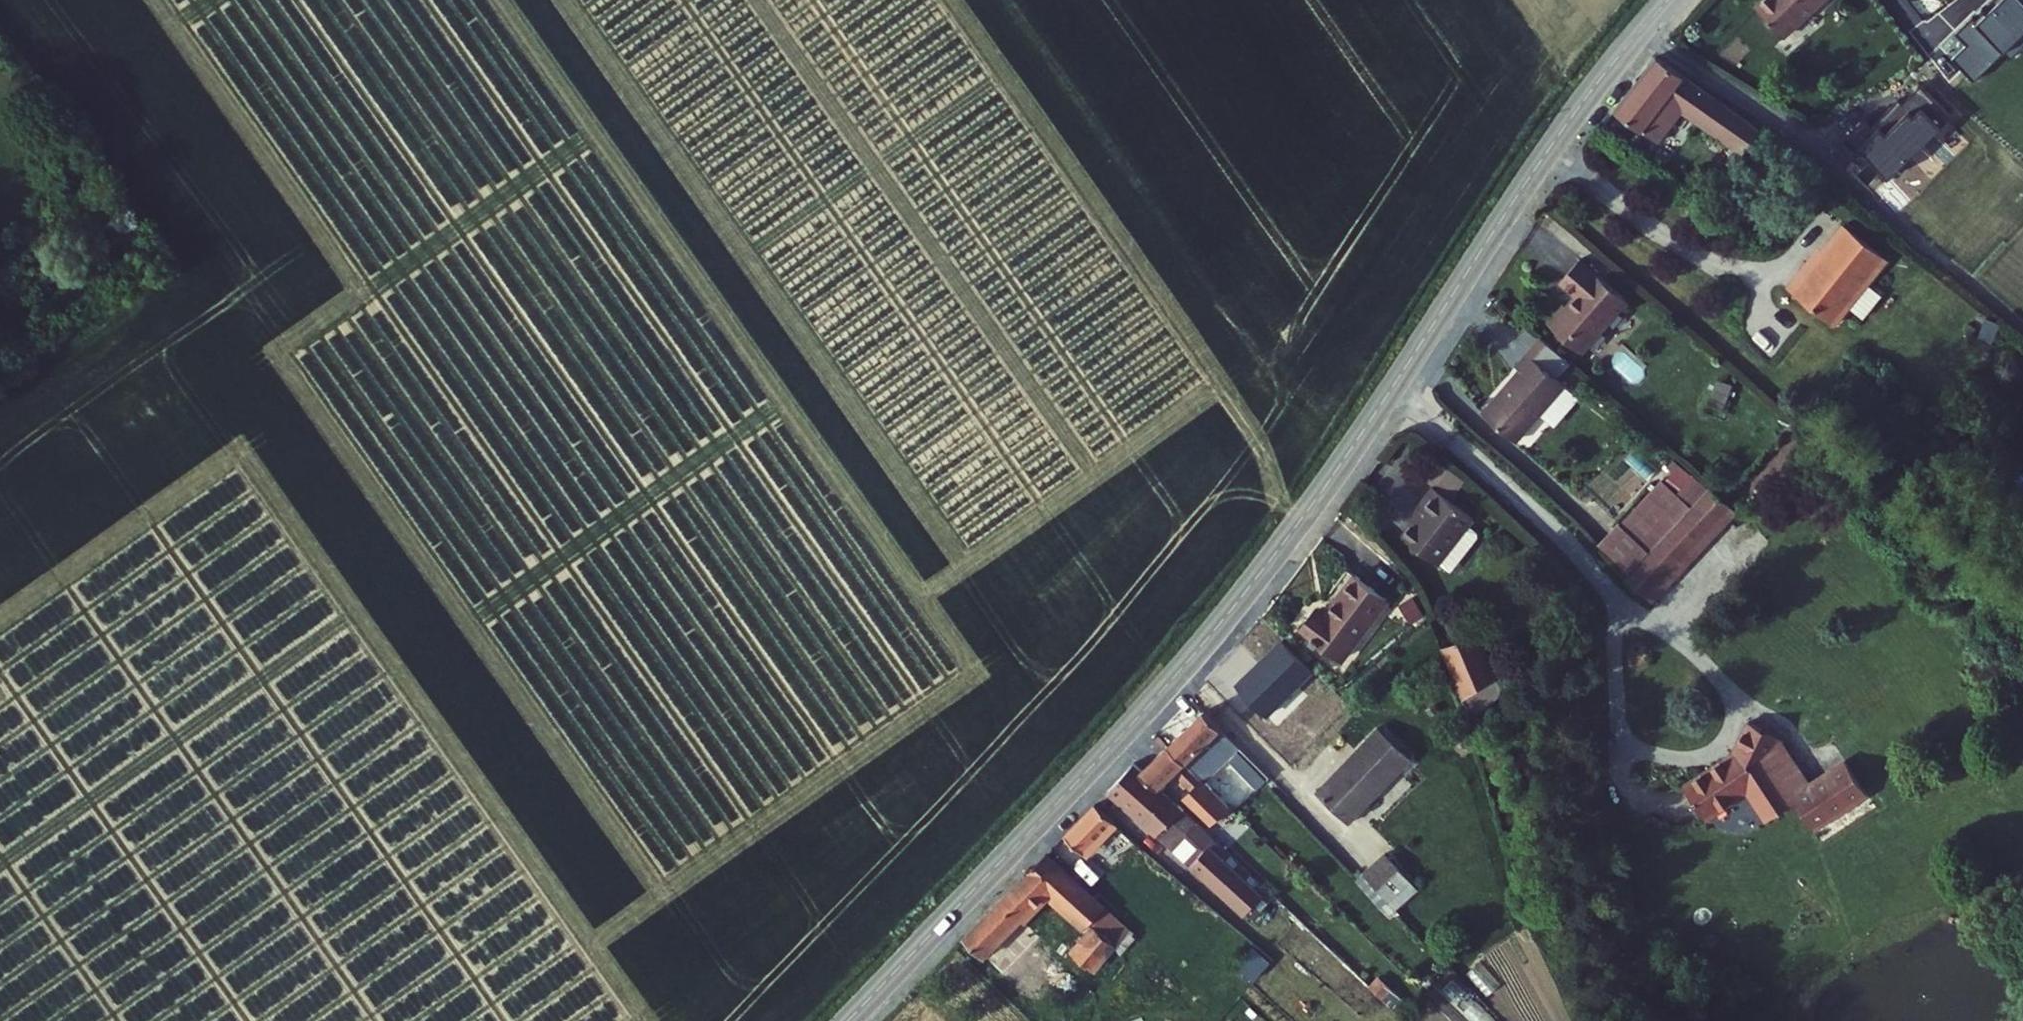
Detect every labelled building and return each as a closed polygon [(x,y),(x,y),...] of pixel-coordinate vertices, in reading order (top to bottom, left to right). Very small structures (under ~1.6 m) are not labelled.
[(1792,42),(1843,0),(1778,0),(1766,10),(1792,42)] [(1666,64),(1642,94),(1668,115),(1678,103),(1693,114),(1723,138),(1739,118),(1666,64)] [(1626,114),(1666,147),(1683,126),(1668,115),(1642,94),(1626,114)] [(1668,115),(1683,126),(1693,114),(1678,103),(1668,115)] [(1766,138),(1739,118),(1723,138),(1741,150),(1751,158),(1766,138)] [(1723,173),(1733,180),(1751,158),(1741,150),(1723,173)] [(1836,331),(1889,265),(1846,230),(1807,279),(1804,276),(1789,294),(1836,331)] [(1635,303),(1587,263),(1567,285),(1584,300),(1575,311),(1571,308),(1555,327),(1589,357),(1635,303)] [(1979,337),(1992,341),(1999,320),(1985,316),(1979,337)] [(1483,413),(1516,442),(1564,383),(1553,375),(1566,358),(1540,335),(1514,367),(1519,371),(1483,413)] [(1725,410),(1733,383),(1716,378),(1708,405),(1725,410)] [(1463,483),(1428,454),(1413,474),(1432,489),(1448,502),(1463,483)] [(1712,489),(1684,464),(1668,482),(1695,508),(1712,489)] [(1616,472),(1596,490),(1616,511),(1636,492),(1616,472)] [(1668,482),(1666,480),(1605,547),(1635,575),(1695,508),(1668,482)] [(1632,578),(1654,598),(1738,505),(1716,485),(1712,489),(1695,508),(1635,575),(1632,578)] [(1402,541),(1440,567),(1472,521),(1430,489),(1414,512),(1420,517),(1402,541)] [(1654,598),(1659,603),(1743,511),(1738,505),(1654,598)] [(1293,637),(1303,646),(1361,597),(1350,587),(1316,626),(1308,620),(1293,637)] [(1414,593),(1400,600),(1410,621),(1425,614),(1414,593)] [(1303,646),(1330,669),(1379,613),(1361,597),(1303,646)] [(1465,647),(1436,666),(1463,707),(1494,683),(1479,661),(1476,663),(1465,647)] [(1205,706),(1170,742),(1209,779),(1219,768),(1199,748),(1210,737),(1230,757),(1236,751),(1258,775),(1268,766),(1205,706)] [(1856,763),(1820,787),(1790,741),(1759,726),(1744,755),(1694,788),(1716,821),(1758,794),(1777,823),(1807,804),(1825,831),(1878,797),(1856,763)] [(1325,786),(1356,816),(1407,764),(1376,734),(1365,745),(1369,749),(1359,758),(1355,755),(1325,786)] [(1170,742),(1140,773),(1159,790),(1173,775),(1199,801),(1215,785),(1209,779),(1170,742)] [(1209,867),(1272,917),(1287,900),(1159,790),(1140,773),(1130,765),(1108,790),(1184,856),(1196,842),(1216,858),(1209,867)] [(1068,837),(1091,857),(1121,822),(1097,802),(1068,837)] [(1376,868),(1400,892),(1420,872),(1395,849),(1376,868)] [(971,947),(1006,979),(1043,936),(1031,926),(1056,899),(1106,942),(1087,961),(1110,983),(1132,960),(1109,938),(1122,924),(1064,874),(1067,870),(1051,856),(971,947)]
